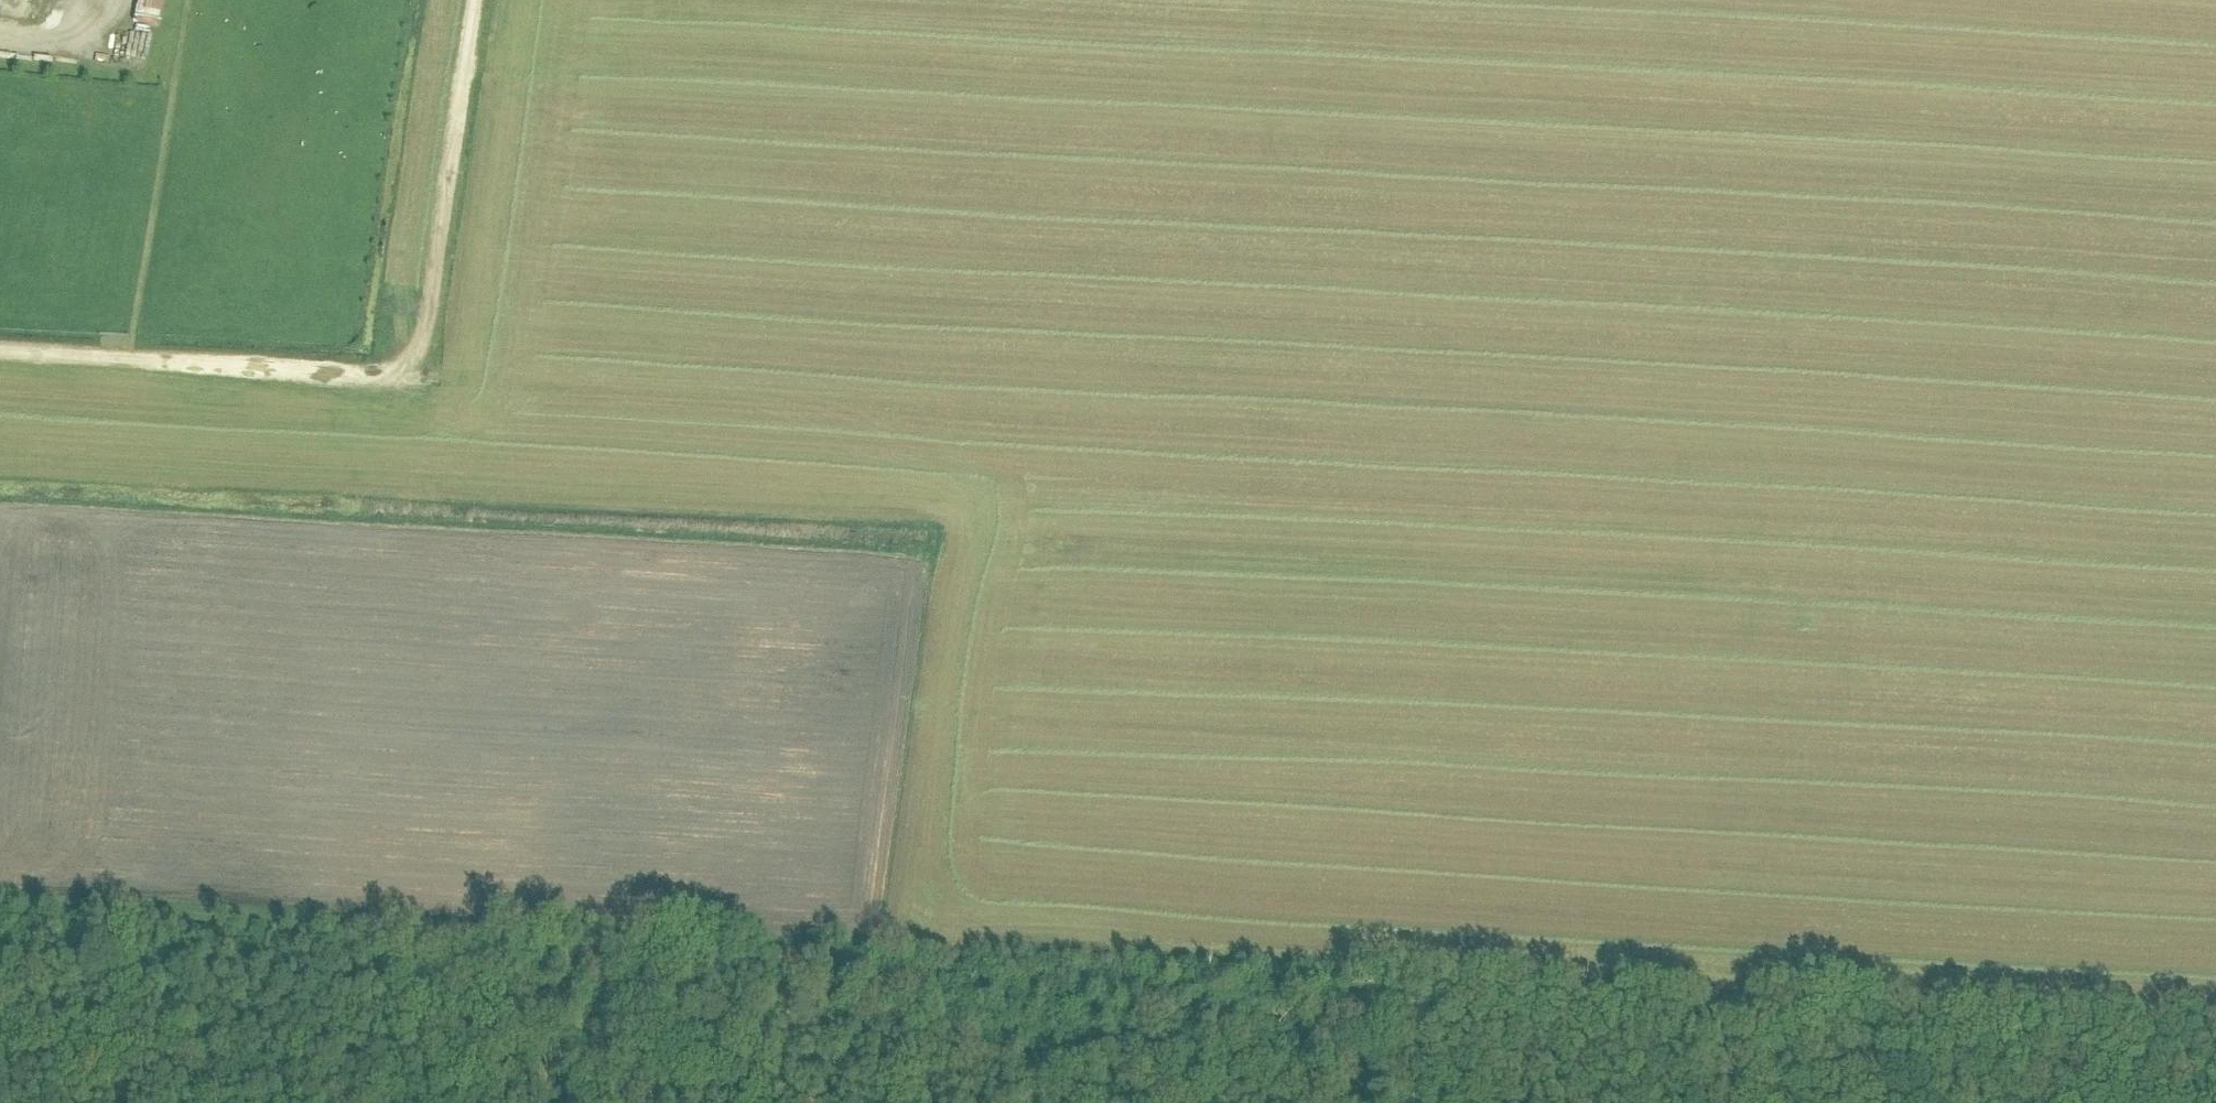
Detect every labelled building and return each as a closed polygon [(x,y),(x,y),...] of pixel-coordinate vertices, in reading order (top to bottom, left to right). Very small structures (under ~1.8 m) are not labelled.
[(27,22),(29,0),(0,0),(0,19),(27,22)]
